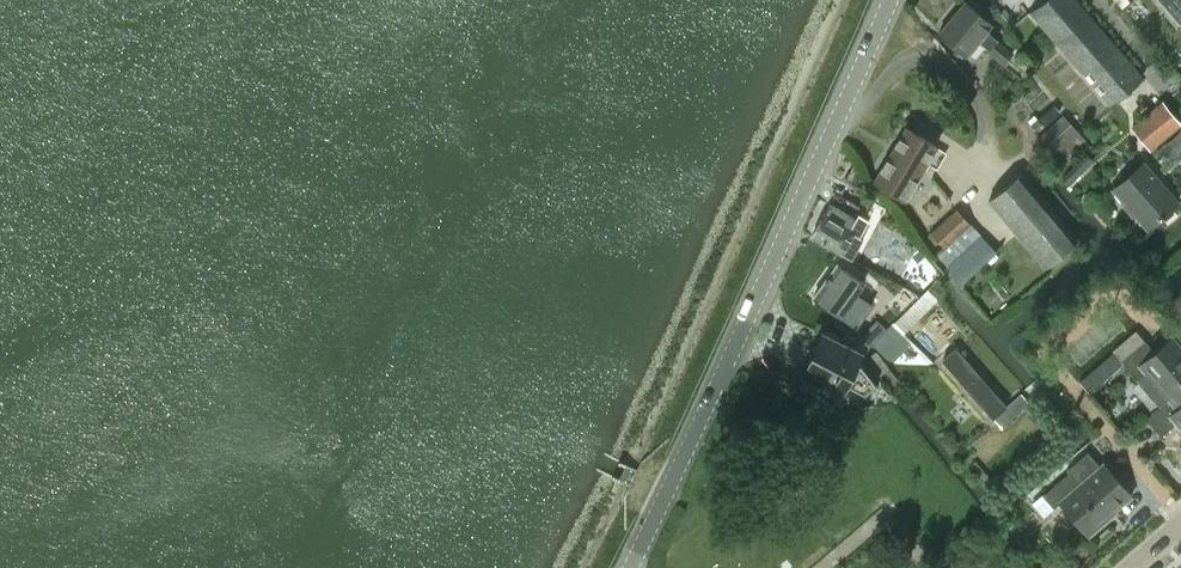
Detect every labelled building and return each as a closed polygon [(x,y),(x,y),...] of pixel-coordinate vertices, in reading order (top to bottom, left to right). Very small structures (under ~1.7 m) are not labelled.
[(1143,76),(1077,0),(1043,0),(1031,11),(1111,104),(1143,76)] [(1179,23),(1180,21),(1180,0),(1158,0),(1179,23)] [(984,32),(992,23),(965,1),(939,31),(966,54),(978,39),(984,44),(989,48),(988,50),(1003,63),(1013,51),(997,39),(995,41),(990,37),(984,32)] [(1180,123),(1180,121),(1164,101),(1134,126),(1151,148),(1180,123)] [(1054,103),(1037,118),(1043,125),(1060,110),(1054,103)] [(1060,165),(1087,140),(1062,113),(1036,138),(1060,165)] [(905,198),(937,145),(906,127),(874,180),(905,198)] [(1079,160),(1066,173),(1072,180),(1086,166),(1079,160)] [(1147,228),(1178,201),(1144,162),(1113,189),(1147,228)] [(1044,265),(1077,237),(1021,172),(988,200),(1044,265)] [(823,214),(812,234),(836,247),(841,250),(853,228),(861,232),(870,215),(859,210),(857,214),(832,201),(830,204),(824,215),(823,214)] [(990,227),(980,236),(956,210),(932,232),(944,246),(937,253),(948,265),(947,266),(964,285),(983,269),(980,266),(1005,245),(990,227)] [(855,294),(863,282),(836,263),(813,296),(837,314),(833,319),(845,328),(864,300),(855,294)] [(877,321),(860,338),(869,347),(872,343),(891,362),(893,360),(897,362),(932,360),(904,332),(937,297),(927,287),(926,286),(885,329),(877,321)] [(856,358),(861,349),(822,330),(801,373),(840,392),(845,382),(864,392),(864,391),(875,382),(856,358)] [(1120,360),(1122,363),(1137,379),(1159,404),(1166,397),(1177,409),(1180,406),(1180,351),(1170,338),(1154,353),(1143,340),(1120,360)] [(1022,390),(1007,403),(956,346),(943,357),(1002,424),(1030,399),(1022,390)] [(887,387),(898,379),(876,349),(865,358),(887,387)] [(1104,358),(1102,360),(1112,372),(1122,363),(1120,360),(1112,351),(1104,358)] [(1143,418),(1159,436),(1174,422),(1180,430),(1180,406),(1177,409),(1166,397),(1159,404),(1143,418)] [(1042,495),(1033,503),(1043,515),(1052,507),(1059,501),(1087,534),(1105,520),(1103,518),(1130,495),(1102,463),(1100,465),(1088,451),(1066,469),(1069,472),(1042,495)] [(1059,567),(1081,567),(1070,556),(1058,567),(1059,567)]
